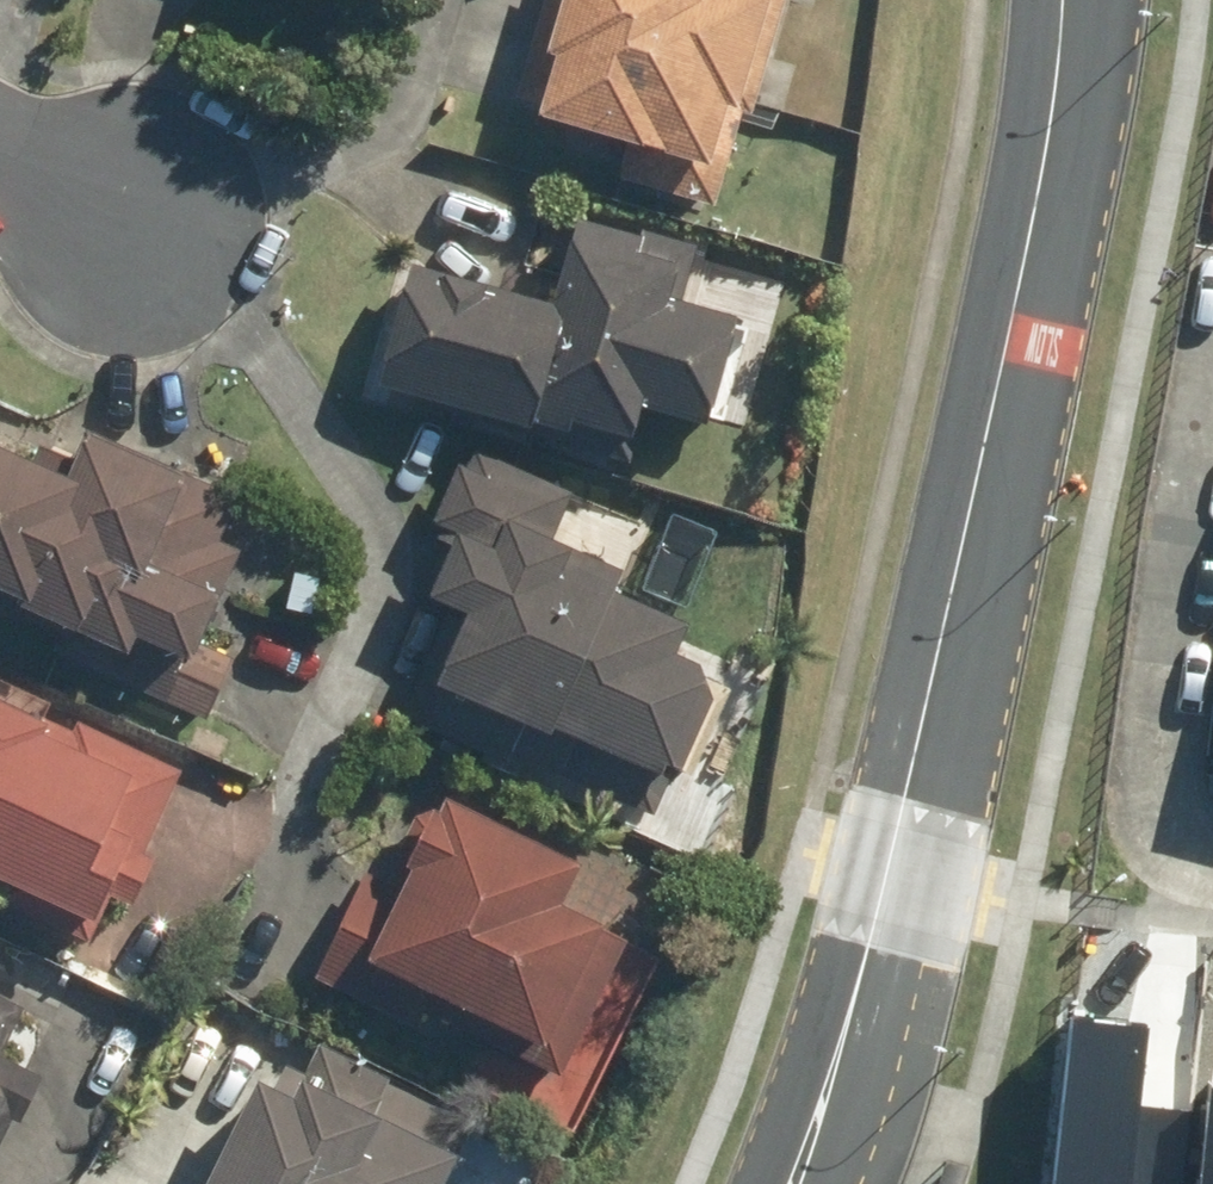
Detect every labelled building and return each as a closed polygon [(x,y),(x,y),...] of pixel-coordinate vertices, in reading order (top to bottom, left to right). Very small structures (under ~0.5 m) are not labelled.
[(777,0),(536,0),(501,120),(614,153),(606,178),(715,210),(777,0)] [(361,389),(527,435),(532,417),(626,443),(634,412),(697,430),(728,319),(655,298),(670,244),(565,215),(539,309),(394,268),(361,389)] [(175,521),(186,496),(72,442),(65,457),(28,439),(17,461),(0,453),(0,618),(104,667),(115,645),(181,677),(240,552),(175,521)] [(413,610),(442,623),(397,721),(500,769),(505,757),(643,820),(707,681),(661,660),(675,629),(602,595),(612,572),(542,540),(563,495),(456,446),(420,523),(447,536),(413,610)] [(78,928),(129,827),(150,837),(183,771),(58,708),(47,731),(0,707),(0,888),(78,928)] [(302,972),(414,1029),(422,1015),(552,1081),(620,947),(546,910),(568,864),(424,792),(377,885),(352,872),(302,972)] [(1073,1017),(1057,1183),(1186,1183),(1192,1113),(1142,1108),(1150,1025),(1073,1017)] [(462,1124),(313,1047),(296,1079),(274,1068),(262,1091),(242,1081),(188,1183),(430,1183),(462,1124)] [(1210,1086),(1200,1183),(1212,1183),(1212,1086),(1210,1086)] [(954,1160),(946,1183),(970,1183),(975,1167),(954,1160)]
